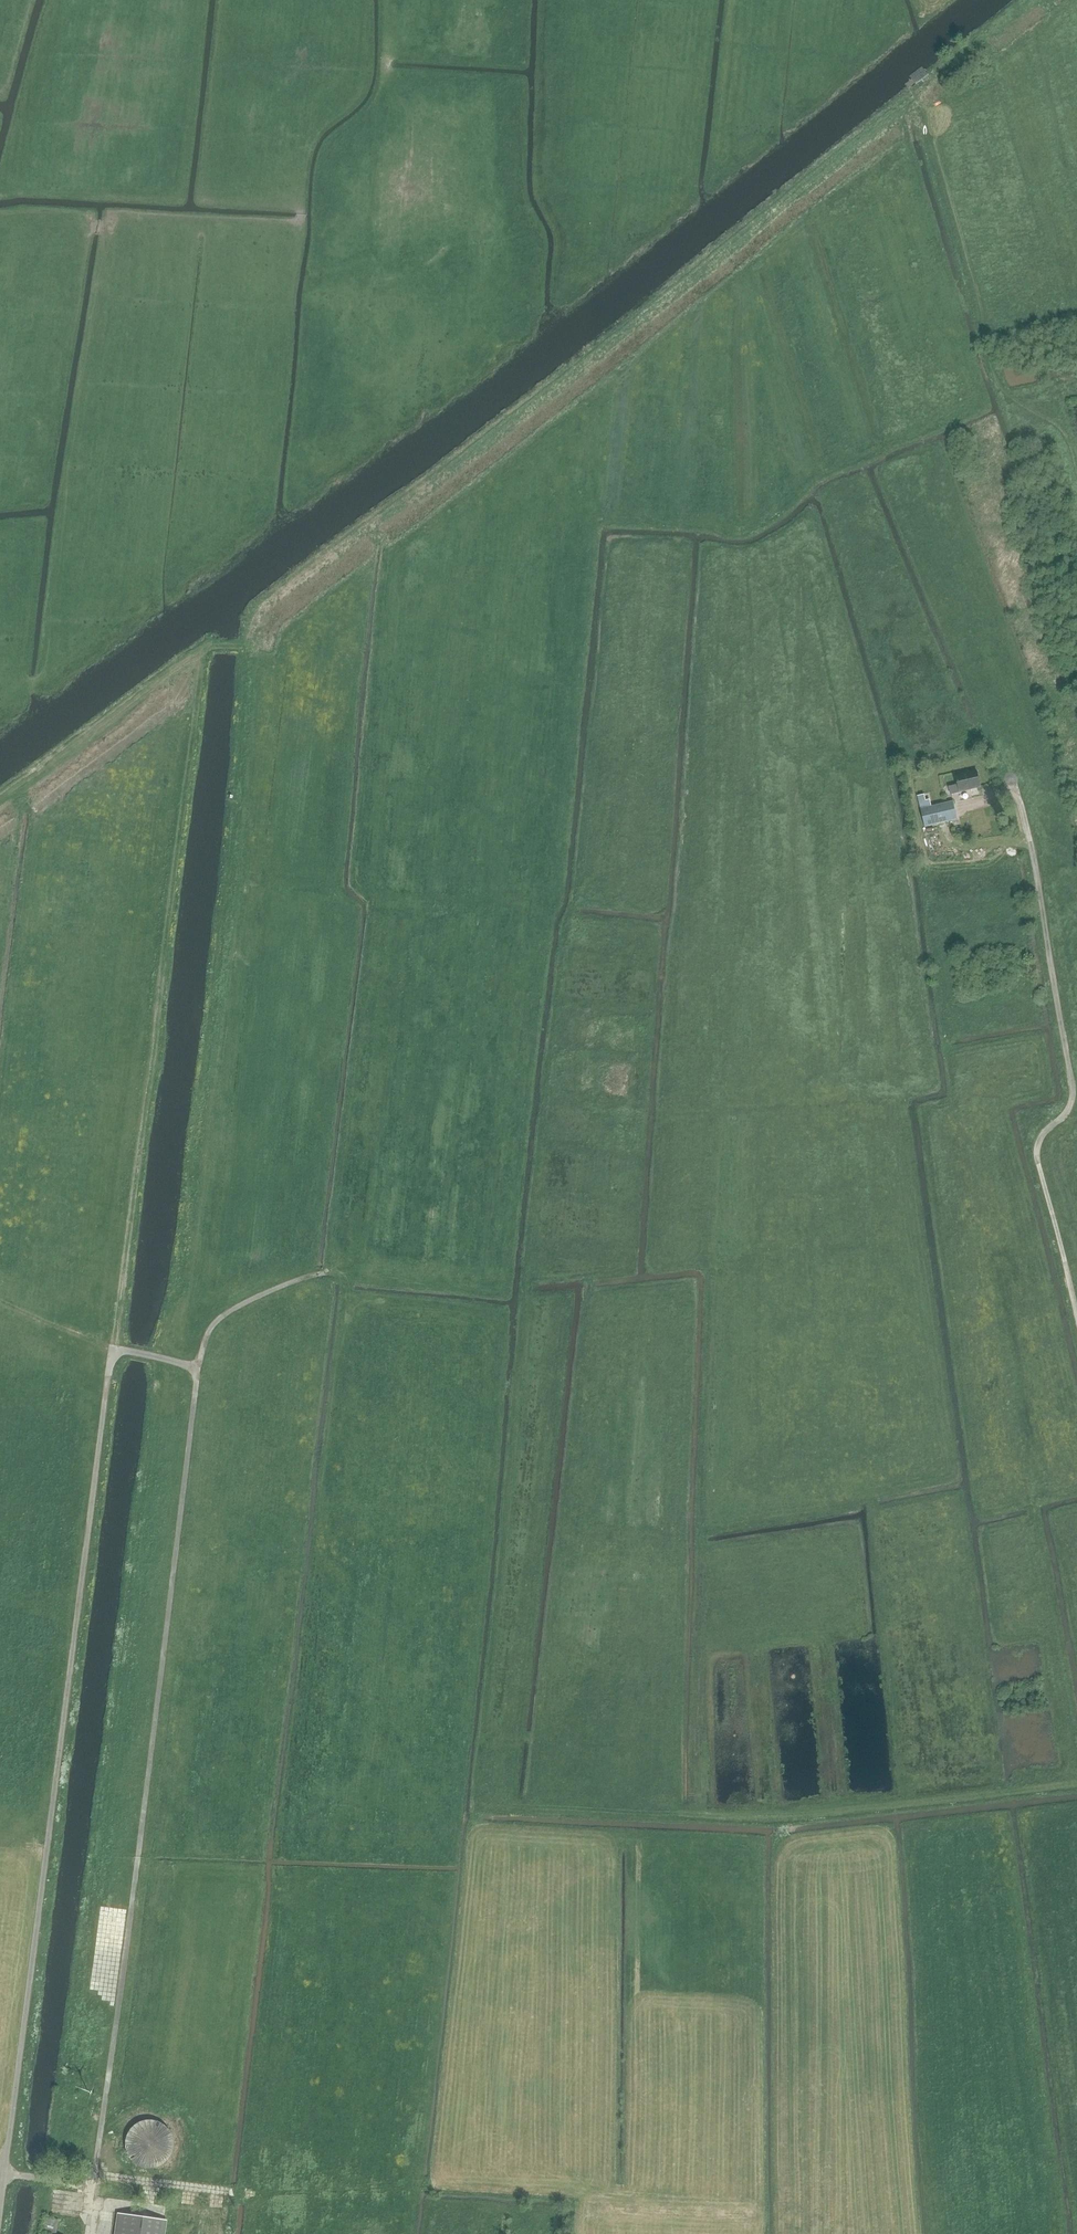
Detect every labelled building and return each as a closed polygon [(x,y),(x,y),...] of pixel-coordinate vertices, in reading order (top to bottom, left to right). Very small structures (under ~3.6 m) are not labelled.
[(977,770),(955,776),(959,793),(981,788),(977,770)] [(953,801),(920,809),(924,827),(957,820),(953,801)] [(119,2214),(116,2233),(162,2233),(164,2220),(119,2214)] [(52,2233),(58,2233),(60,2218),(46,2215),(44,2233),(52,2233)]
